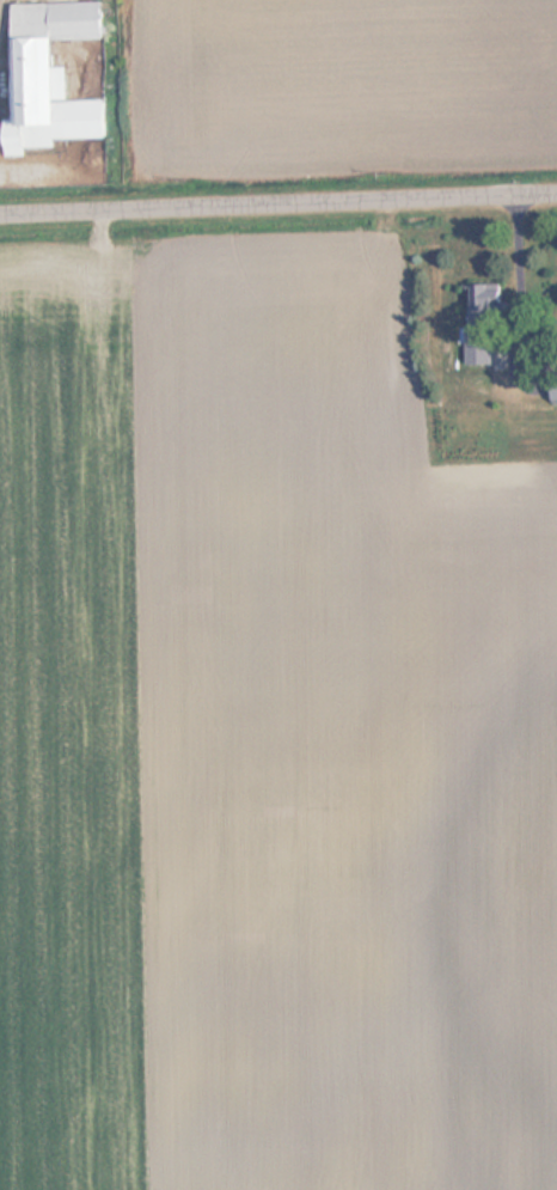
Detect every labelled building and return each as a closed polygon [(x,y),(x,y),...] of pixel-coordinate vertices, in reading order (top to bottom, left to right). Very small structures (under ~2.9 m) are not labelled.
[(20,5),(23,119),(8,119),(9,154),(30,153),(30,148),(61,147),(61,140),(115,138),(114,99),(72,101),(71,64),(65,64),(64,41),(112,40),(111,2),(20,5)] [(498,362),(498,323),(513,323),(513,283),(474,283),(474,362),(498,362)]
